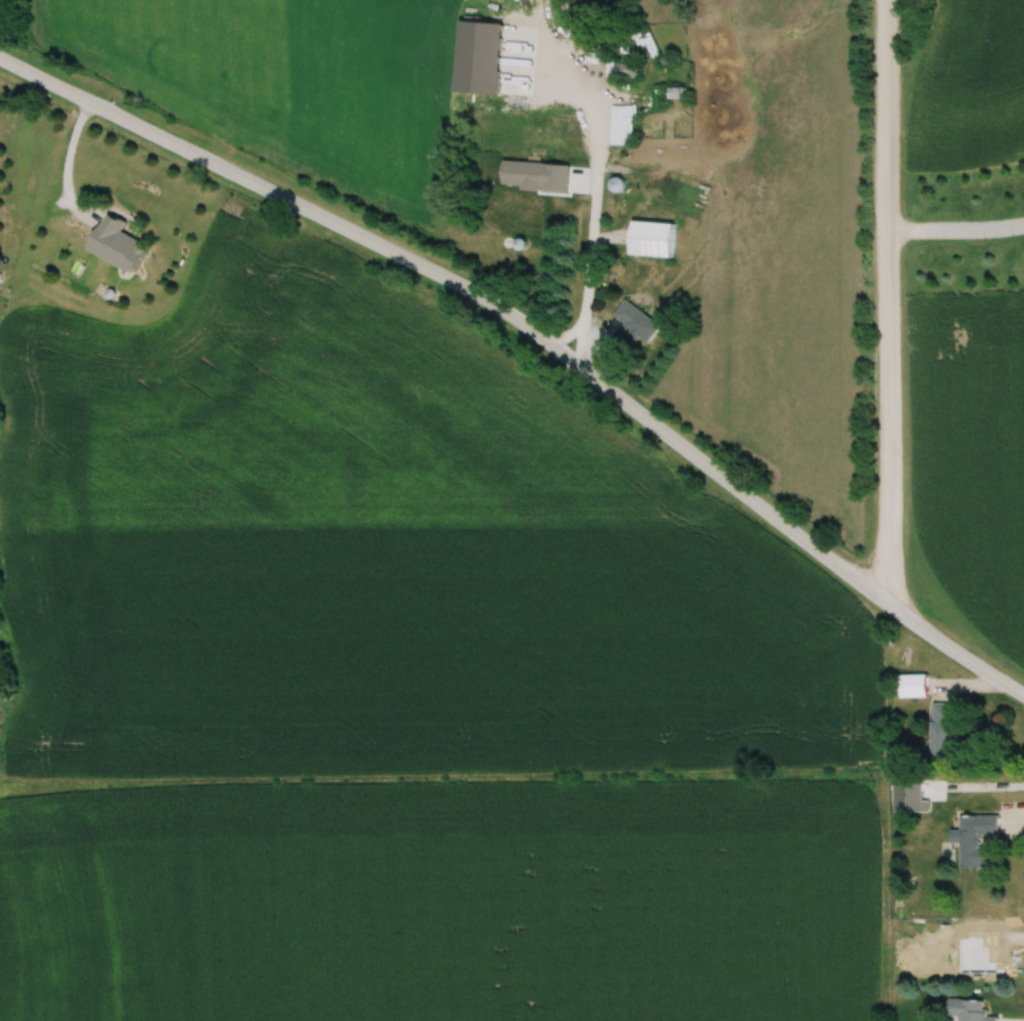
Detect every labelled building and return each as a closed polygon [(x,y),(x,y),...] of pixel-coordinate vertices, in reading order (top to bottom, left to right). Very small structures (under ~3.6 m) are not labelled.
[(567,56),(518,56),(518,70),(548,70),(548,75),(567,75),(567,56)] [(637,62),(615,62),(615,77),(637,77),(637,62)] [(620,138),(633,138),(633,115),(620,115),(620,138)] [(555,141),(528,141),(528,162),(555,162),(555,141)] [(611,178),(611,190),(622,191),(623,179),(611,178)] [(87,250),(134,272),(147,245),(120,232),(125,221),(106,212),(87,250)] [(673,223),(631,220),(630,254),(671,256),(673,223)] [(643,344),(658,329),(628,297),(612,313),(643,344)] [(926,674),(897,674),(897,698),(926,698),(926,674)] [(930,758),(952,758),(952,703),(930,703),(930,758)] [(959,868),(995,868),(995,847),(977,847),(977,835),(997,835),(997,816),(949,816),(949,834),(959,834),(959,868)] [(973,974),(996,974),(996,931),(973,931),(973,974)]
